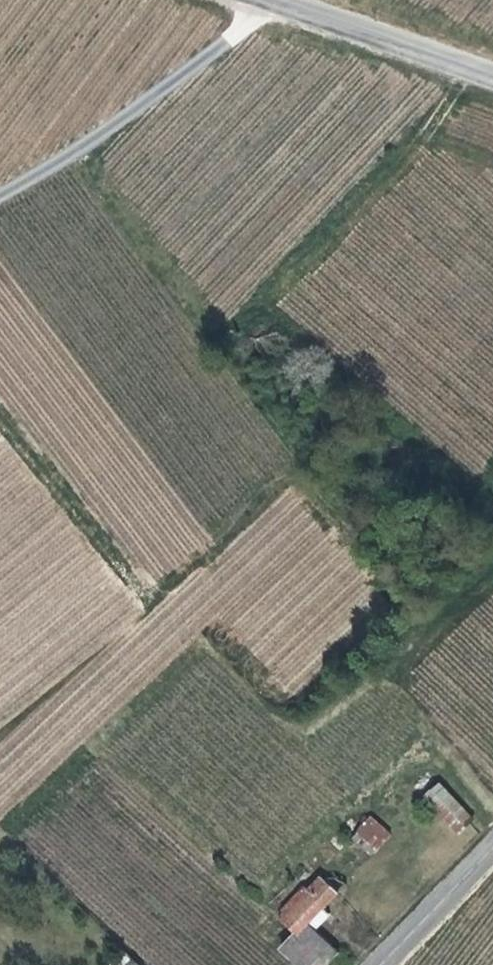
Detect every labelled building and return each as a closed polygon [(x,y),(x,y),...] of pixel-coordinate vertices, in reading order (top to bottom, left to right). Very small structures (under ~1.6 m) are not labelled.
[(473,821),(439,785),(425,799),(459,835),(473,821)] [(372,814),(354,832),(374,851),(391,834),(372,814)] [(288,914),(281,922),(287,927),(288,926),(330,964),(340,953),(310,924),(339,893),(321,878),(309,891),(313,895),(291,918),(288,914)] [(285,911),(288,914),(291,918),(313,895),(309,891),(306,888),(285,911)] [(295,938),(281,953),(294,964),(313,964),(318,960),(295,938)]
